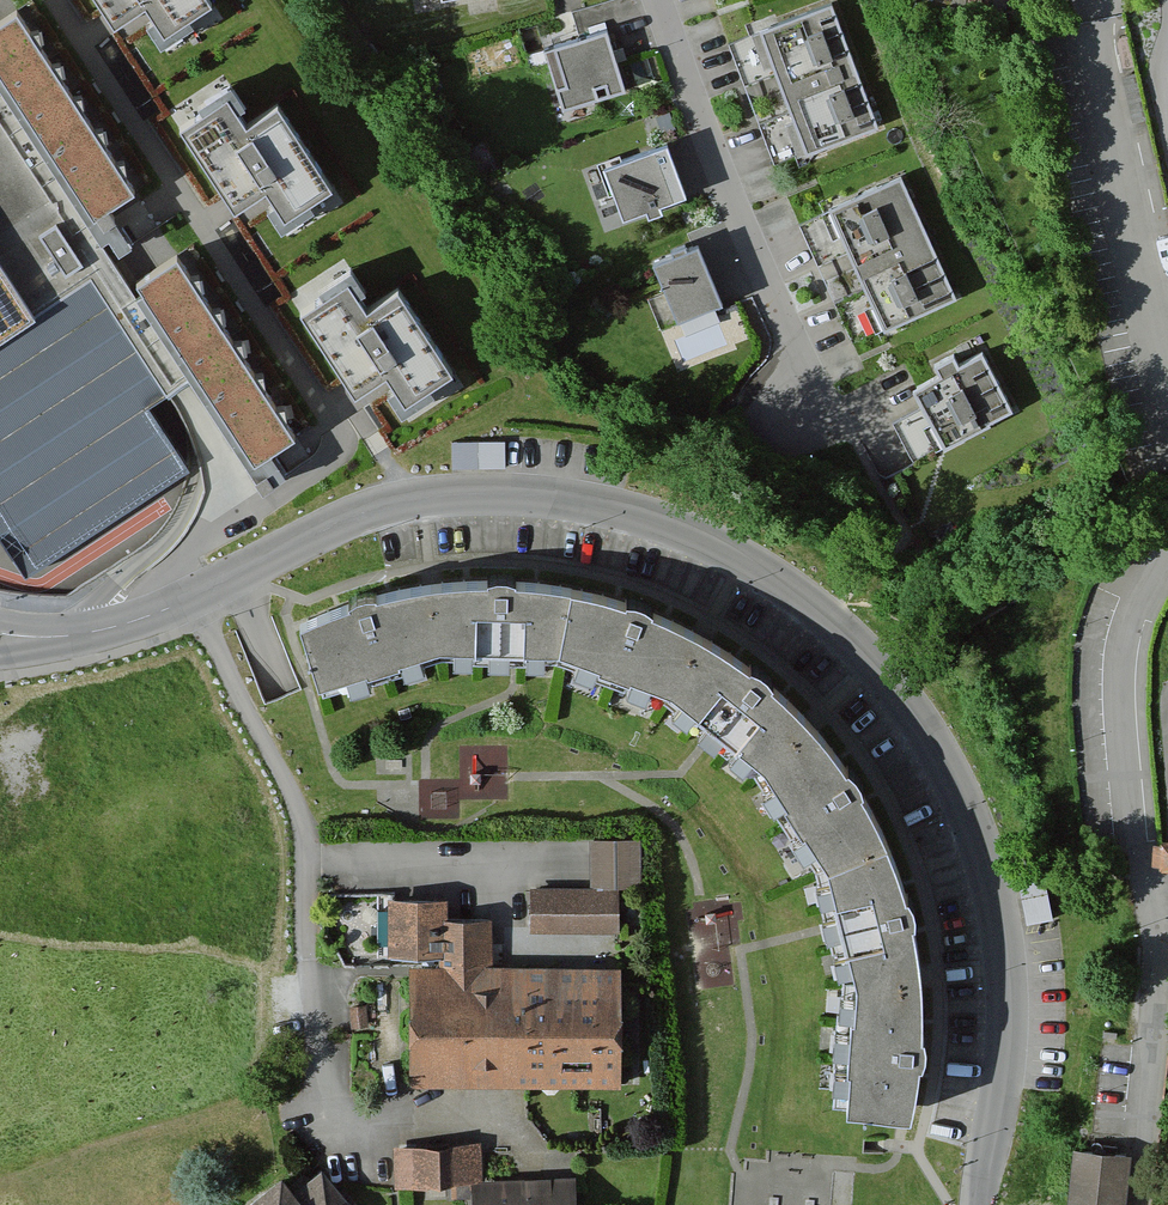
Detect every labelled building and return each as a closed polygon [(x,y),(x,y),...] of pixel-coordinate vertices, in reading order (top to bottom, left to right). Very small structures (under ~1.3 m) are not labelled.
[(122,24),(138,14),(160,44),(214,8),(208,0),(105,0),(122,24)] [(876,135),(832,6),(726,42),(770,171),(876,135)] [(0,23),(0,60),(100,211),(137,185),(20,10),(0,23)] [(628,94),(610,34),(547,53),(566,113),(628,94)] [(242,102),(194,134),(249,214),(265,203),(287,233),(341,198),(286,117),(263,133),(242,102)] [(24,574),(190,462),(143,393),(165,378),(91,269),(0,129),(0,539),(24,574)] [(680,201),(661,152),(610,172),(629,221),(680,201)] [(897,179),(801,224),(857,344),(953,299),(897,179)] [(694,231),(648,252),(682,322),(726,297),(694,231)] [(177,254),(139,279),(259,459),(297,434),(177,254)] [(349,280),(301,312),(355,393),(387,372),(406,401),(452,371),(398,289),(368,309),(349,280)] [(983,338),(905,369),(936,438),(1012,406),(983,338)] [(361,606),(301,636),(319,695),(440,658),(559,661),(670,702),(765,777),(827,877),(856,993),(847,1122),(912,1128),(926,1062),(924,998),(914,921),(887,855),(859,789),(812,736),(765,683),(700,645),(642,613),(571,598),(503,587),(427,595),(361,606)] [(1154,838),(1153,858),(1161,858),(1161,863),(1167,864),(1167,833),(1163,833),(1162,838),(1154,838)] [(643,848),(592,848),(592,891),(534,891),(534,937),(623,937),(623,893),(643,893),(643,848)] [(1108,853),(1090,853),(1090,868),(1107,869),(1108,853)] [(1042,865),(1017,870),(1026,920),(1052,915),(1042,865)] [(327,900),(327,937),(346,966),(411,967),(410,1089),(626,1091),(627,972),(496,970),(496,926),(450,925),(450,902),(327,900)] [(485,1183),(484,1148),(394,1151),(395,1190),(476,1188),(477,1204),(579,1204),(578,1180),(485,1183)] [(1127,1154),(1075,1150),(1070,1204),(1123,1204),(1127,1154)] [(327,1173),(299,1196),(286,1180),(255,1204),(354,1204),(327,1173)]
